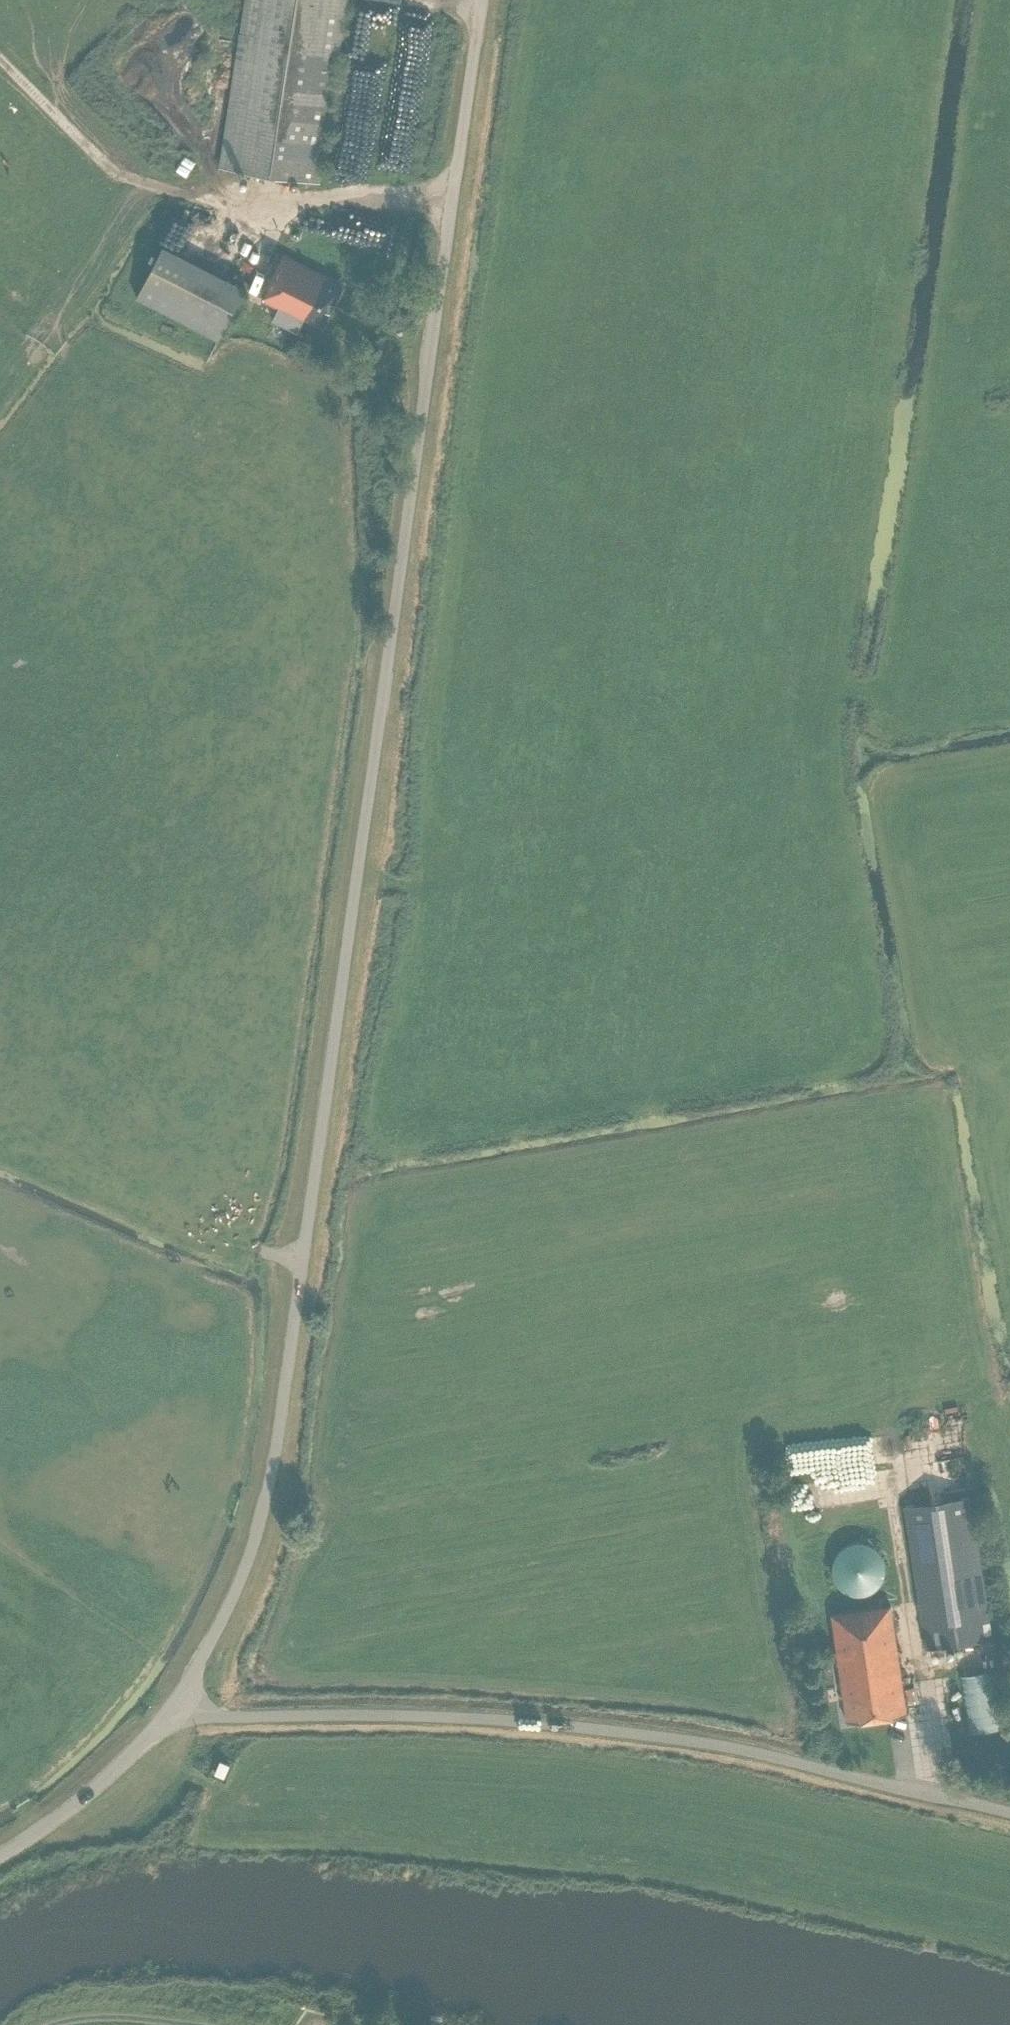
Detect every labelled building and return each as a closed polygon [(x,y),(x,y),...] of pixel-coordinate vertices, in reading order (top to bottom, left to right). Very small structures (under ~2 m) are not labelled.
[(221,168),(319,183),(346,0),(246,0),(221,168)] [(136,299),(219,340),(245,289),(162,248),(136,299)] [(325,276),(284,255),(268,286),(270,286),(263,299),(279,307),(272,320),(297,332),(304,317),(323,327),(343,287),(324,278),(325,276)] [(988,1618),(971,1496),(903,1506),(926,1649),(998,1637),(995,1617),(988,1618)] [(888,1581),(885,1533),(837,1536),(839,1584),(888,1581)] [(832,1614),(847,1721),(907,1713),(891,1605),(832,1614)] [(969,1733),(1005,1727),(995,1670),(959,1676),(969,1733)] [(230,1765),(221,1761),(215,1774),(224,1778),(230,1765)]
